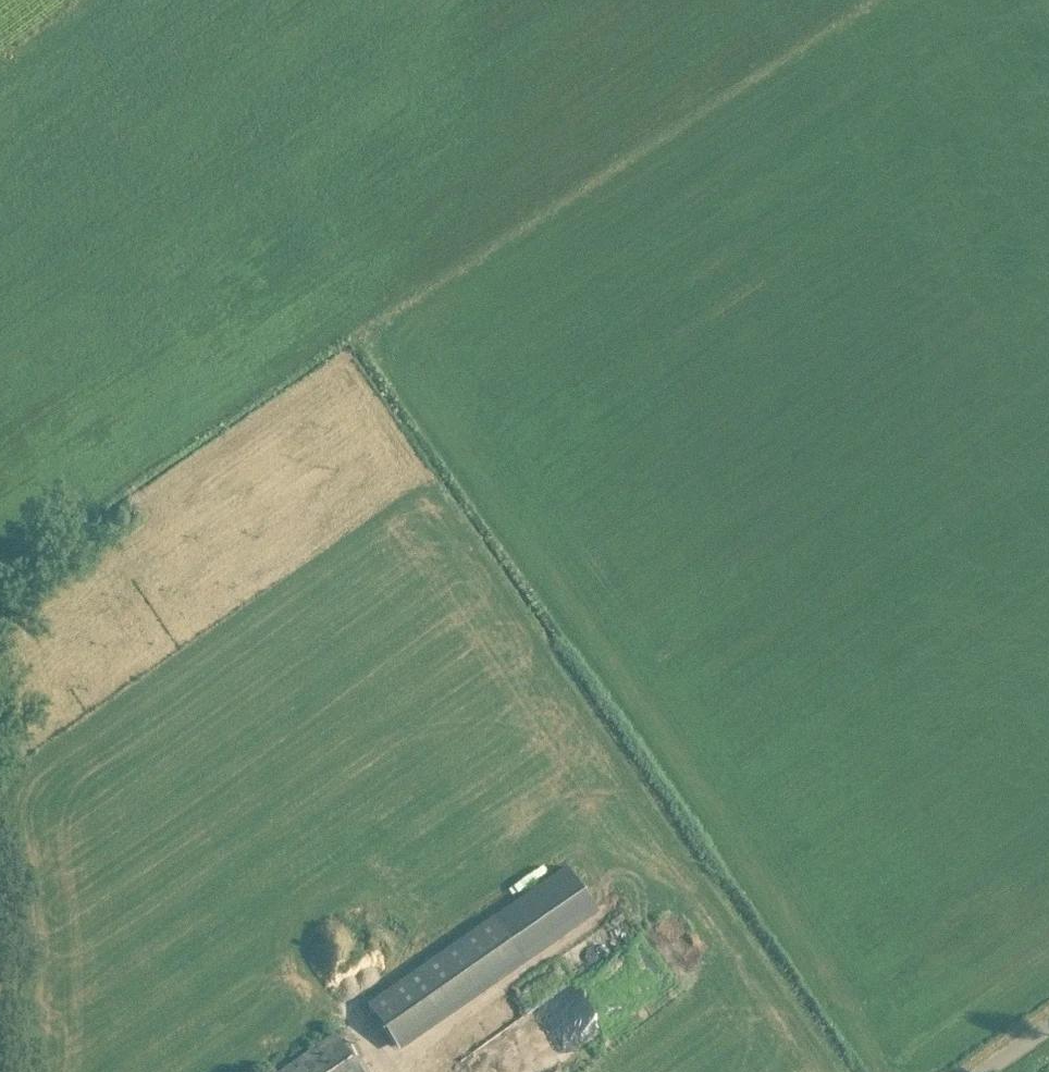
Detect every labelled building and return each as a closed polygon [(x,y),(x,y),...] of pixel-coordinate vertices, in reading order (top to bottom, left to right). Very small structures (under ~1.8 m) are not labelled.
[(567,868),(494,919),(493,917),(367,1005),(385,1030),(379,1034),(384,1041),(390,1037),(401,1052),(599,913),(567,868)] [(281,1071),(368,1071),(379,1064),(351,1023),(335,1034),(281,1071)]
